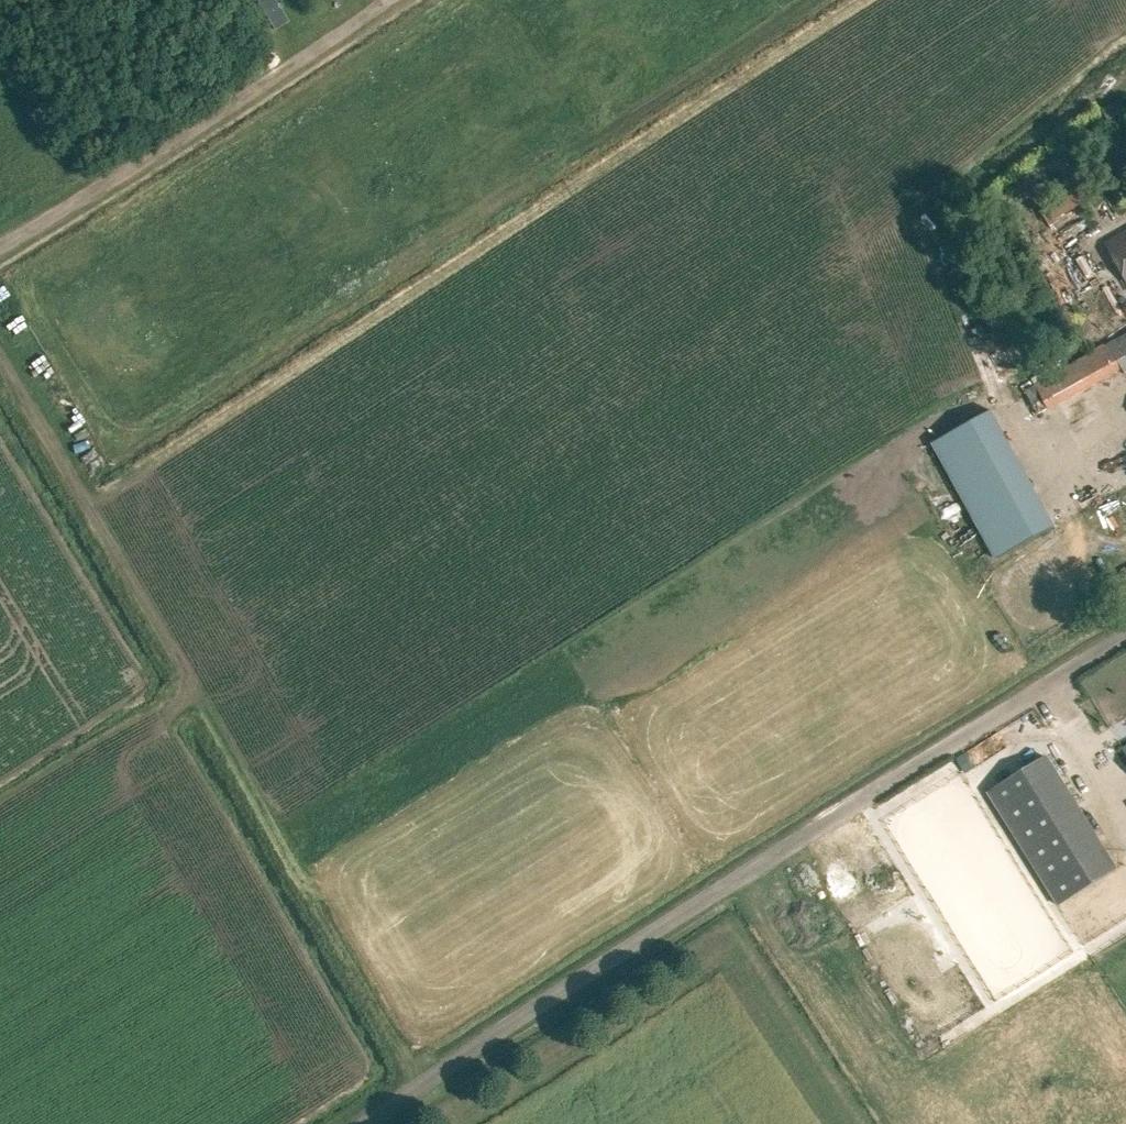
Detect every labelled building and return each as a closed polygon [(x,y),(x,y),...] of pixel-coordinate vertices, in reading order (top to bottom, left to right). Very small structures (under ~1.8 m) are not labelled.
[(1119,101),(1102,110),(1108,120),(1125,110),(1119,101)] [(1105,243),(1125,279),(1125,231),(1105,243)] [(1125,374),(1125,333),(1075,361),(1034,382),(1049,408),(1088,386),(1122,368),(1125,374)] [(995,560),(1060,531),(1007,410),(941,438),(995,560)] [(1120,875),(1063,755),(997,786),(1054,906),(1120,875)]
